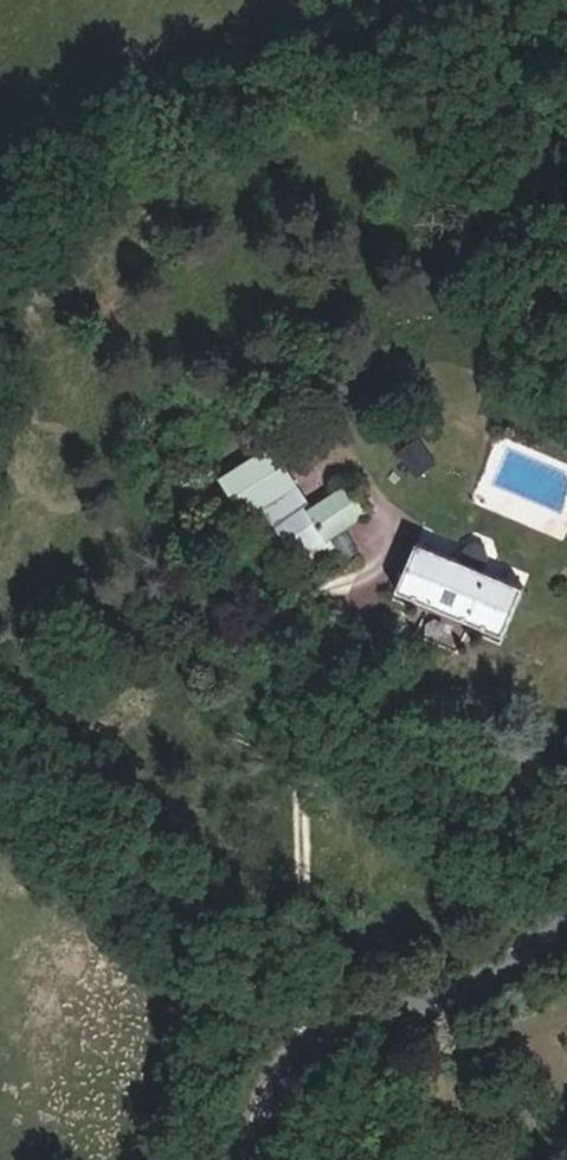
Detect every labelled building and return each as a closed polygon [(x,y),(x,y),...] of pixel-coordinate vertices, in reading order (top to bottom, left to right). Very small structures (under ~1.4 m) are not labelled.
[(349,483),(313,506),(272,442),(221,476),(246,519),(265,508),(306,576),(342,553),(332,538),(369,516),(349,483)] [(503,638),(525,587),(482,570),(489,555),(486,547),(475,542),(467,545),(460,560),(418,542),(397,591),(434,607),(437,600),(469,613),(465,621),(503,638)]
